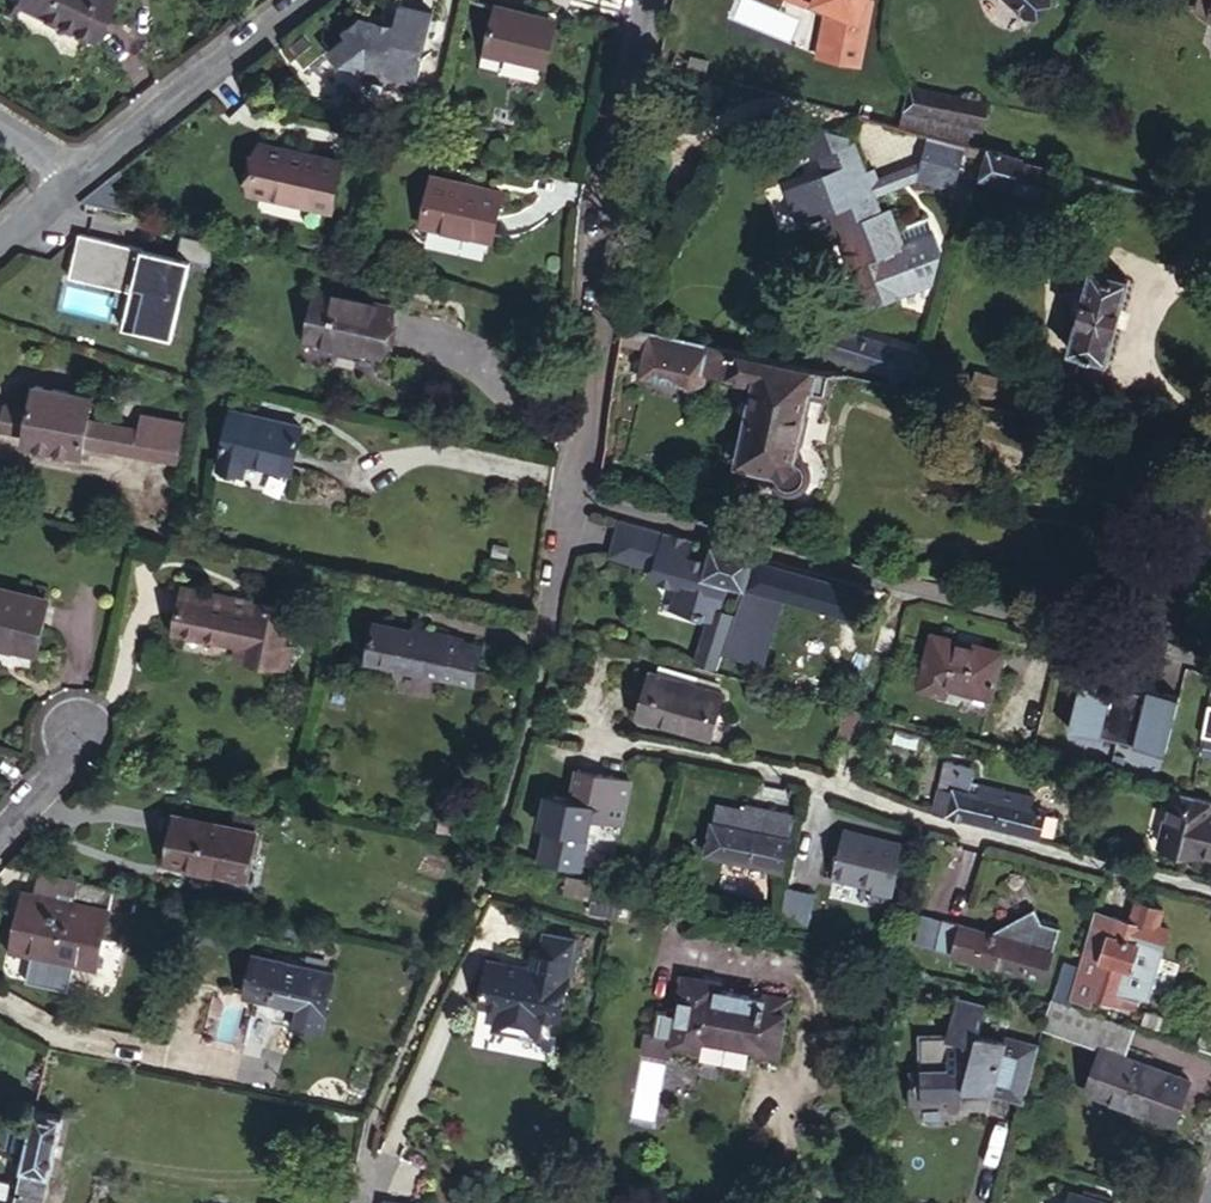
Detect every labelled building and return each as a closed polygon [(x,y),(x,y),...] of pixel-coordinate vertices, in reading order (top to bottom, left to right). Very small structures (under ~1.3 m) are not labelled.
[(100,34),(112,0),(24,0),(22,5),(100,34)] [(1057,5),(1050,0),(995,0),(1034,32),(1057,5)] [(1203,8),(1210,11),(1210,0),(1205,0),(1203,8)] [(545,65),(555,20),(490,5),(480,48),(484,49),(505,55),(545,65)] [(353,65),(362,80),(398,88),(404,82),(417,85),(423,62),(417,55),(426,48),(433,14),(396,7),(393,19),(392,27),(366,21),(359,18),(342,29),(345,35),(327,47),(339,62),(353,65)] [(392,27),(393,19),(372,14),(366,20),(366,21),(392,27)] [(505,55),(484,49),(480,66),(501,72),(505,55)] [(398,88),(362,80),(363,81),(374,84),(374,88),(384,90),(385,86),(397,88),(398,88)] [(913,83),(908,104),(952,116),(951,121),(970,126),(974,111),(985,114),(988,103),(913,83)] [(908,104),(903,124),(930,131),(966,140),(970,126),(951,121),(952,116),(908,104)] [(974,111),(970,126),(980,128),(985,114),(974,111)] [(883,206),(876,191),(868,167),(854,131),(829,125),(811,132),(819,153),(824,151),(830,167),(789,182),(805,220),(833,209),(869,305),(904,292),(903,288),(936,276),(944,244),(932,210),(899,223),(891,202),(883,206)] [(966,140),(930,131),(924,157),(920,174),(957,184),(968,141),(966,140)] [(1058,180),(1062,164),(990,146),(981,177),(1042,193),(1046,176),(1058,180)] [(332,211),(342,165),(264,148),(254,192),(332,211)] [(920,174),(924,157),(882,172),(879,163),(868,167),(876,191),(920,174)] [(495,243),(504,196),(434,181),(425,228),(495,243)] [(10,196),(0,193),(0,204),(10,196)] [(182,256),(85,234),(75,275),(139,290),(131,326),(176,336),(194,260),(214,264),(219,243),(186,236),(182,256)] [(1107,359),(1133,276),(1094,264),(1069,348),(1107,359)] [(386,360),(397,312),(324,296),(312,343),(386,360)] [(925,380),(931,355),(824,322),(816,347),(925,380)] [(625,324),(622,341),(660,349),(664,333),(625,324)] [(711,343),(669,334),(664,356),(706,366),(711,343)] [(799,454),(819,367),(711,343),(706,366),(705,368),(760,381),(741,461),(778,469),(779,472),(779,474),(779,476),(780,478),(781,481),(783,483),(785,485),(786,486),(790,488),(793,488),(796,489),(798,489),(802,488),(807,485),(810,483),(811,480),(813,475),(814,471),(813,465),(811,461),(810,459),(808,458),(806,456),(805,456),(804,455),(802,454),(799,454)] [(115,453),(122,423),(90,416),(93,399),(42,388),(38,405),(8,399),(2,429),(31,435),(29,445),(81,457),(82,447),(115,453)] [(304,427),(234,410),(220,468),(246,474),(248,463),(294,474),(304,427)] [(145,419),(143,427),(136,458),(175,466),(183,427),(145,419)] [(136,458),(143,427),(122,423),(115,453),(136,458)] [(1205,461),(1197,487),(1210,491),(1210,463),(1205,461)] [(1142,486),(1144,483),(1144,478),(1142,474),(1139,472),(1134,471),(1130,473),(1127,476),(1126,480),(1127,485),(1130,488),(1134,490),(1139,489),(1142,486)] [(710,558),(707,558),(694,555),(691,553),(696,536),(668,529),(667,529),(622,518),(612,556),(657,566),(655,572),(661,573),(663,577),(674,579),(677,577),(681,578),(681,581),(678,593),(687,607),(697,609),(696,611),(706,614),(707,612),(710,612),(716,614),(703,659),(721,665),(724,659),(728,639),(737,611),(717,605),(723,588),(721,588),(724,577),(706,571),(710,558)] [(723,542),(715,540),(710,558),(706,571),(724,577),(745,583),(754,552),(723,542)] [(754,552),(745,583),(853,617),(862,586),(754,552)] [(7,634),(8,632),(36,638),(46,588),(0,578),(0,633),(7,634)] [(291,670),(295,649),(288,647),(294,613),(249,604),(246,617),(234,615),(235,602),(190,594),(183,638),(247,649),(245,662),(291,670)] [(758,610),(739,604),(737,611),(728,639),(743,643),(748,645),(758,610)] [(716,614),(710,612),(697,657),(703,659),(716,614)] [(888,656),(896,632),(879,626),(871,651),(888,656)] [(486,652),(466,647),(454,644),(455,638),(435,634),(432,640),(417,636),(379,628),(372,663),(479,686),(486,652)] [(419,630),(417,636),(432,640),(435,634),(419,630)] [(1002,651),(932,633),(921,679),(990,697),(1002,651)] [(454,644),(466,647),(467,641),(455,638),(454,644)] [(737,663),(743,643),(728,639),(724,659),(735,662),(737,663)] [(721,665),(720,668),(724,669),(728,671),(732,672),(735,662),(724,659),(721,665)] [(696,732),(709,690),(638,668),(625,710),(696,732)] [(1174,696),(1144,688),(1142,694),(1104,684),(1106,678),(1075,670),(1061,725),(1160,751),(1174,696)] [(856,743),(863,710),(847,706),(840,739),(856,743)] [(1210,737),(1210,707),(1205,706),(1200,735),(1210,737)] [(948,765),(936,808),(1040,837),(1042,831),(1055,835),(1060,818),(1046,814),(1048,808),(973,788),(977,772),(948,765)] [(563,799),(562,801),(601,810),(598,822),(627,829),(638,786),(586,774),(579,803),(563,799)] [(1171,793),(1210,804),(1210,801),(1189,794),(1172,790),(1171,793)] [(686,840),(786,866),(794,835),(720,816),(724,799),(699,792),(686,840)] [(1210,804),(1171,793),(1156,847),(1177,854),(1179,848),(1210,857),(1210,818),(1207,817),(1210,804)] [(794,835),(800,813),(726,794),(724,799),(720,816),(794,835)] [(562,801),(547,865),(587,874),(598,822),(601,810),(562,801)] [(161,864),(241,880),(250,834),(171,818),(161,864)] [(887,903),(903,846),(847,831),(834,878),(873,889),(871,899),(887,903)] [(135,913),(139,894),(45,874),(40,897),(35,895),(30,922),(25,921),(20,949),(82,962),(81,965),(104,969),(117,909),(135,913)] [(593,885),(566,878),(562,896),(588,902),(593,885)] [(815,892),(790,885),(782,915),(807,921),(815,892)] [(630,901),(594,893),(590,911),(626,919),(630,901)] [(30,922),(35,895),(30,895),(25,921),(30,922)] [(955,927),(939,923),(931,953),(948,957),(948,960),(1043,984),(1056,931),(1039,926),(1031,913),(1004,927),(1001,937),(956,926),(955,927)] [(1128,929),(1099,921),(1076,999),(1088,1003),(1087,1006),(1121,1016),(1121,1014),(1129,1016),(1134,996),(1127,994),(1136,959),(1159,965),(1166,941),(1156,938),(1161,922),(1132,914),(1128,929)] [(931,953),(939,923),(919,918),(911,947),(931,953)] [(1072,991),(1070,998),(1076,999),(1099,921),(1092,919),(1077,975),(1072,991)] [(535,970),(522,968),(487,961),(478,1008),(498,1011),(494,1029),(496,1033),(520,1038),(522,1033),(540,1037),(543,1020),(560,1024),(569,977),(579,979),(587,941),(542,933),(539,953),(535,970)] [(298,1006),(308,953),(257,943),(246,995),(298,1006)] [(526,951),(522,968),(535,970),(539,953),(526,951)] [(1061,971),(1056,987),(1072,991),(1077,975),(1061,971)] [(740,992),(697,984),(682,982),(682,977),(660,974),(655,1007),(638,1005),(634,1030),(650,1033),(649,1040),(670,1043),(672,1036),(729,1046),(729,1049),(755,1053),(766,992),(741,988),(740,992)] [(1050,1006),(1062,1010),(1067,1011),(1070,998),(1072,991),(1056,987),(1050,1006)] [(1028,1108),(1048,1051),(1014,1040),(1013,1044),(988,1035),(998,1007),(968,996),(955,1035),(927,1034),(926,1069),(914,1069),(914,1099),(952,1101),(951,1108),(962,1109),(970,1088),(1028,1108)] [(1139,997),(1134,996),(1129,1016),(1134,1018),(1139,997)] [(1062,1010),(1050,1006),(1043,1032),(1054,1035),(1062,1010)] [(1067,1011),(1062,1010),(1054,1035),(1105,1050),(1091,1098),(1175,1124),(1189,1080),(1125,1060),(1114,1057),(1123,1028),(1067,1011)] [(1143,1019),(1140,1033),(1157,1039),(1161,1024),(1143,1019)] [(1114,1057),(1125,1060),(1134,1031),(1123,1028),(1114,1057)] [(1202,1031),(1196,1051),(1210,1055),(1210,1034),(1202,1031)] [(37,1107),(14,1202),(39,1202),(46,1171),(51,1172),(64,1112),(37,1107)] [(973,1202),(997,1202),(998,1196),(1001,1196),(1011,1134),(985,1130),(973,1202)] [(0,1179),(0,1196),(8,1198),(12,1182),(0,1179)] [(1063,1193),(1060,1202),(1103,1202),(1063,1193)]
